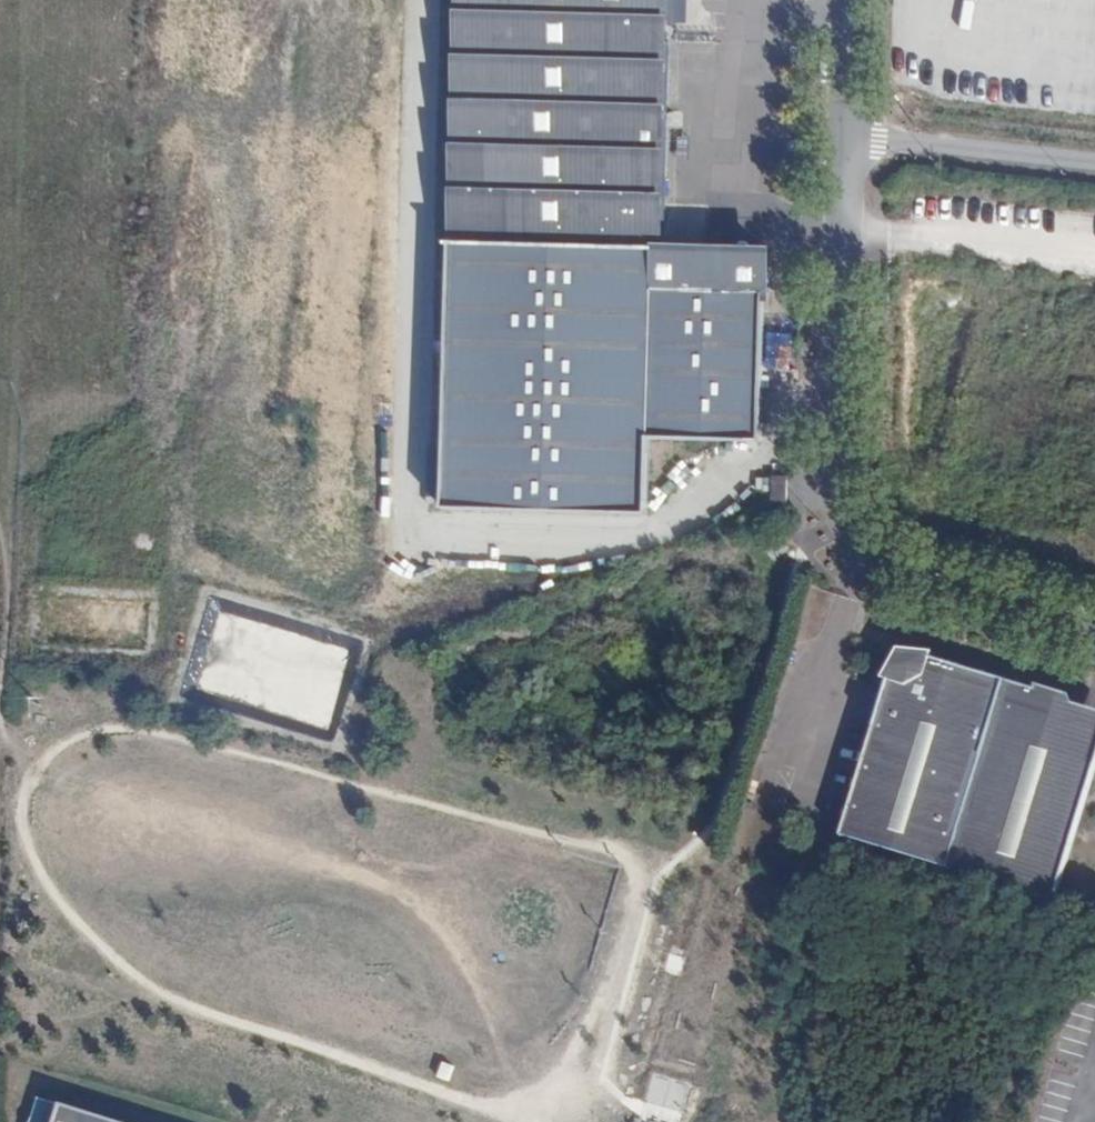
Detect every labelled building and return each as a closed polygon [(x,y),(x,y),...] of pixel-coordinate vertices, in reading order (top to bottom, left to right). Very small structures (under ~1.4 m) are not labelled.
[(449,243),(655,250),(663,0),(458,0),(449,243)] [(655,250),(449,243),(440,511),(646,518),(648,440),(761,442),(766,254),(655,250)] [(788,475),(774,474),(773,510),(786,511),(788,475)] [(885,679),(890,680),(894,667),(919,654),(932,658),(934,651),(896,641),(885,679)] [(928,870),(944,875),(947,867),(1005,679),(932,658),(919,654),(894,667),(890,680),(843,834),(931,861),(928,870)] [(1005,679),(947,867),(1058,900),(1094,773),(1094,725),(1077,720),(1065,697),(1005,679)] [(58,1106),(53,1121),(112,1121),(58,1106)]
